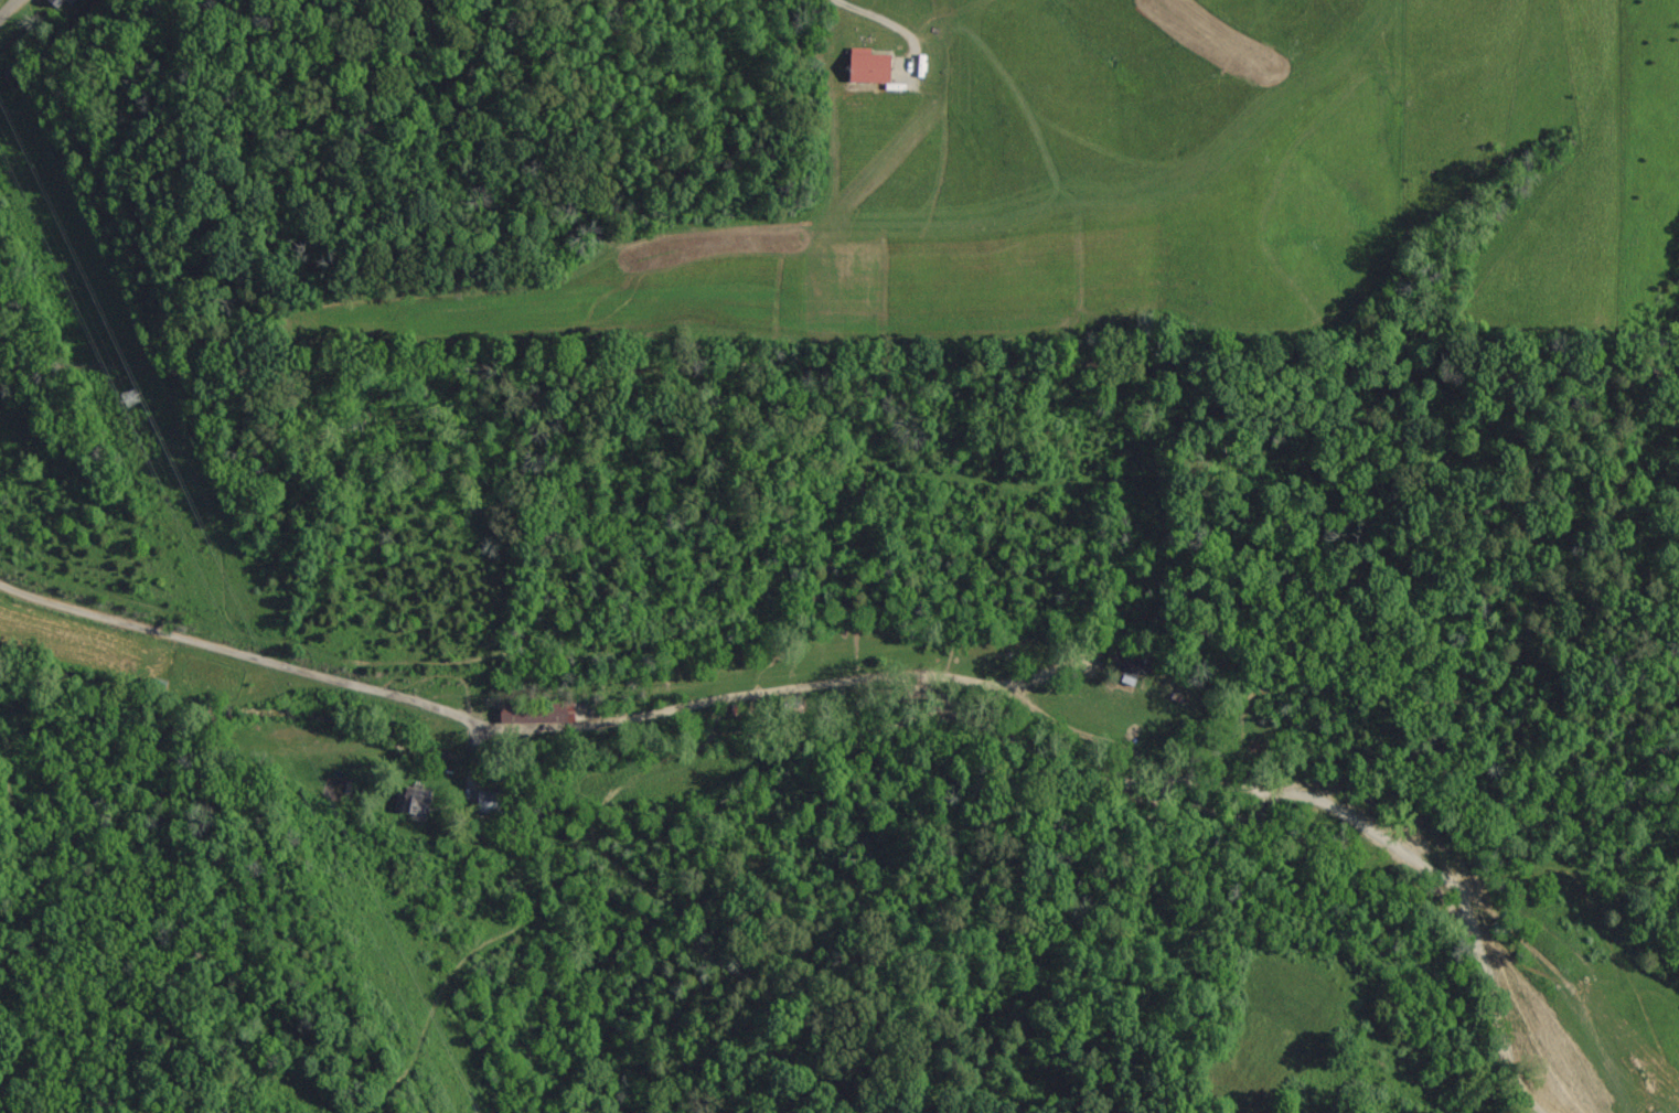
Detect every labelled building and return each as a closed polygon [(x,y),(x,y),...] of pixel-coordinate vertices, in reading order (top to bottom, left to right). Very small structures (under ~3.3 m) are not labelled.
[(886,83),(886,55),(846,55),(845,83),(886,83)] [(1115,675),(1132,680),(1139,658),(1121,653),(1115,675)] [(394,810),(425,814),(428,790),(397,786),(394,810)]
